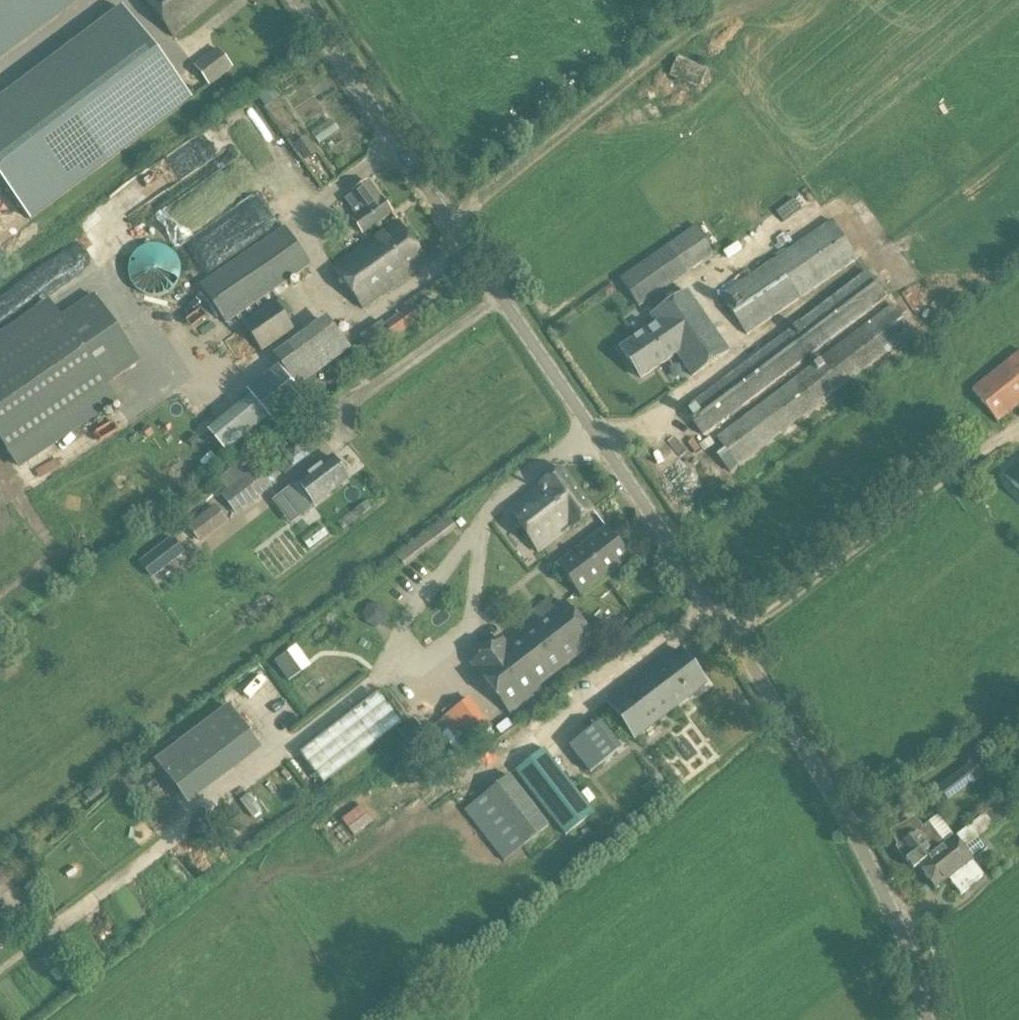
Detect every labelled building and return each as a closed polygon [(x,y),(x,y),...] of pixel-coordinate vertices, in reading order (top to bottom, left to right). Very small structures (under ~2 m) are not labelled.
[(74,0),(0,0),(0,54),(74,0)] [(221,0),(145,0),(174,37),(221,0)] [(190,89),(128,13),(103,33),(101,30),(37,83),(62,114),(25,144),(64,193),(190,89)] [(210,86),(232,69),(218,50),(195,67),(210,86)] [(699,90),(708,70),(679,57),(670,77),(699,90)] [(304,137),(292,146),(298,153),(299,153),(310,145),(304,137)] [(381,199),(368,182),(353,193),(354,194),(345,200),(357,216),(353,220),(364,235),(392,213),(381,198),(381,199)] [(747,335),(858,260),(832,221),(720,296),(747,335)] [(341,222),(332,229),(339,239),(349,232),(341,222)] [(363,309),(428,262),(399,222),(334,269),(363,309)] [(640,307),(717,255),(698,227),(621,279),(640,307)] [(227,323),(311,266),(285,228),(201,285),(227,323)] [(151,297),(155,298),(159,297),(162,296),(166,295),(169,293),(172,291),(175,288),(177,285),(179,282),(180,278),(181,275),(181,271),(181,267),(180,263),(178,260),(176,257),(174,254),(171,251),(168,249),(165,247),(161,246),(158,245),(154,245),(150,245),(147,246),(143,248),(140,249),(137,252),(134,254),(132,257),(130,261),(129,264),(128,268),(128,272),(128,276),(129,279),(131,283),(132,286),(135,289),(137,292),(141,294),(144,295),(147,297),(151,297)] [(703,436),(887,299),(867,273),(683,410),(703,436)] [(693,377),(729,352),(688,292),(652,316),(657,324),(621,349),(641,379),(678,354),(693,377)] [(124,340),(94,296),(60,319),(51,305),(0,339),(0,440),(18,466),(115,400),(106,386),(139,363),(124,340)] [(262,353),(294,331),(275,303),(243,324),(262,353)] [(730,473),(913,334),(892,306),(718,439),(728,452),(719,459),(730,473)] [(400,334),(390,320),(383,325),(381,322),(360,337),(372,354),(400,334)] [(350,350),(331,324),(279,362),(298,388),(350,350)] [(972,390),(998,423),(1018,406),(1018,353),(972,390)] [(226,454),(269,419),(250,395),(208,431),(226,454)] [(286,474),(315,451),(295,426),(265,449),(286,474)] [(332,457),(291,488),(308,509),(314,504),(315,505),(349,480),(332,457)] [(1005,475),(1018,492),(1018,464),(1005,475)] [(238,465),(218,480),(227,492),(223,495),(236,512),(271,486),(258,469),(247,477),(238,465)] [(574,528),(595,512),(561,469),(541,485),(542,486),(509,510),(541,552),(573,527),(574,528)] [(200,540),(226,520),(215,505),(189,525),(200,540)] [(607,528),(563,561),(558,565),(581,595),(630,558),(607,528)] [(172,539),(141,563),(152,577),(183,553),(172,539)] [(564,603),(555,609),(547,599),(533,610),(541,621),(507,647),(502,641),(473,664),(511,712),(540,690),(537,686),(594,642),(564,603)] [(636,738),(641,734),(706,684),(680,650),(610,704),(636,738)] [(288,653),(275,663),(289,682),(302,672),(288,653)] [(467,746),(491,728),(469,698),(444,717),(467,746)] [(230,707),(156,762),(181,795),(255,740),(230,707)] [(590,773),(621,749),(601,722),(570,746),(590,773)] [(566,836),(595,814),(545,749),(516,771),(566,836)] [(973,763),(931,794),(941,807),(983,775),(973,763)] [(550,826),(510,776),(465,811),(505,862),(550,826)] [(962,895),(985,877),(965,851),(995,827),(994,825),(1005,817),(996,805),(985,813),(954,838),(945,845),(919,867),(937,889),(940,887),(939,886),(949,878),(962,895)] [(954,838),(937,816),(920,830),(913,821),(892,834),(898,845),(896,848),(914,871),(919,867),(945,845),(954,838)]
